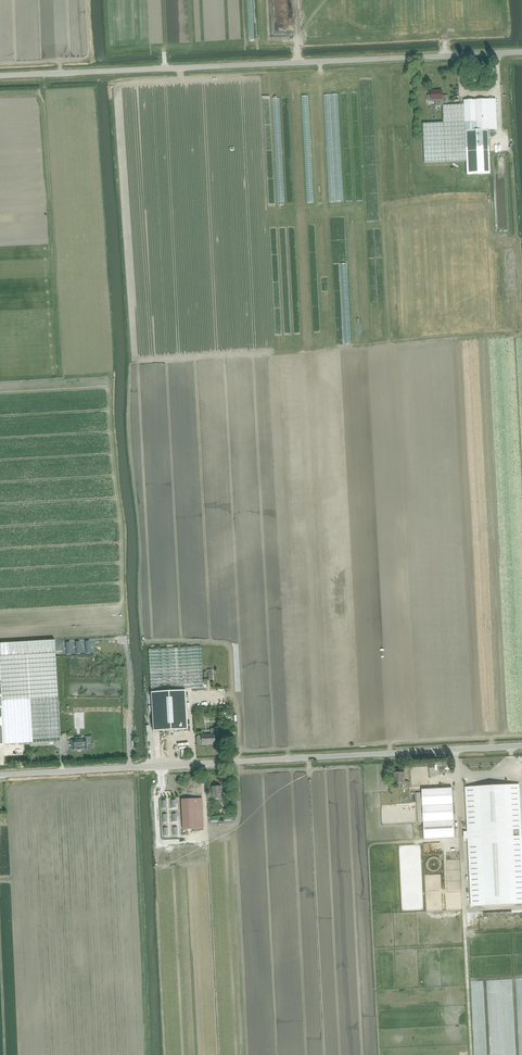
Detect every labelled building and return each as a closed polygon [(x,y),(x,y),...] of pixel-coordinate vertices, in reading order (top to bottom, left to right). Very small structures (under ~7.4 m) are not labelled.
[(431,91),(431,95),(428,95),(427,96),(428,101),(429,102),(432,101),(432,100),(444,99),(444,103),(448,103),(448,95),(442,96),(442,90),(431,91)] [(464,104),(467,161),(467,174),(490,173),(488,130),(497,130),(496,99),(464,100),(464,104)] [(424,163),(467,161),(464,104),(443,105),(444,123),(423,123),(424,163)] [(0,642),(0,681),(1,681),(1,684),(2,702),(30,701),(30,699),(58,697),(55,639),(0,642)] [(149,649),(151,691),(203,689),(201,647),(149,649)] [(185,690),(151,692),(153,731),(187,729),(185,690)] [(30,701),(2,702),(4,744),(61,741),(58,697),(30,699),(30,701)] [(198,736),(197,737),(197,742),(198,743),(202,743),(202,744),(214,743),(214,736),(215,736),(220,736),(220,727),(215,727),(215,728),(211,729),(211,734),(201,735),(201,736),(198,736)] [(85,740),(71,741),(72,750),(87,749),(87,743),(90,743),(90,737),(85,737),(85,740)] [(402,788),(408,788),(408,781),(405,781),(404,772),(398,772),(394,772),(395,783),(402,782),(402,788)] [(465,787),(467,831),(464,831),(464,839),(468,838),(471,906),(521,903),(521,839),(519,784),(465,787)] [(212,798),(221,797),(221,786),(212,787),(212,798)] [(416,793),(418,823),(424,822),(424,838),(455,837),(452,787),(422,789),(422,792),(416,793)] [(383,824),(418,823),(416,793),(381,795),(383,824)] [(183,829),(203,828),(202,798),(181,799),(183,829)] [(401,841),(395,847),(398,849),(404,843),(401,841)]
